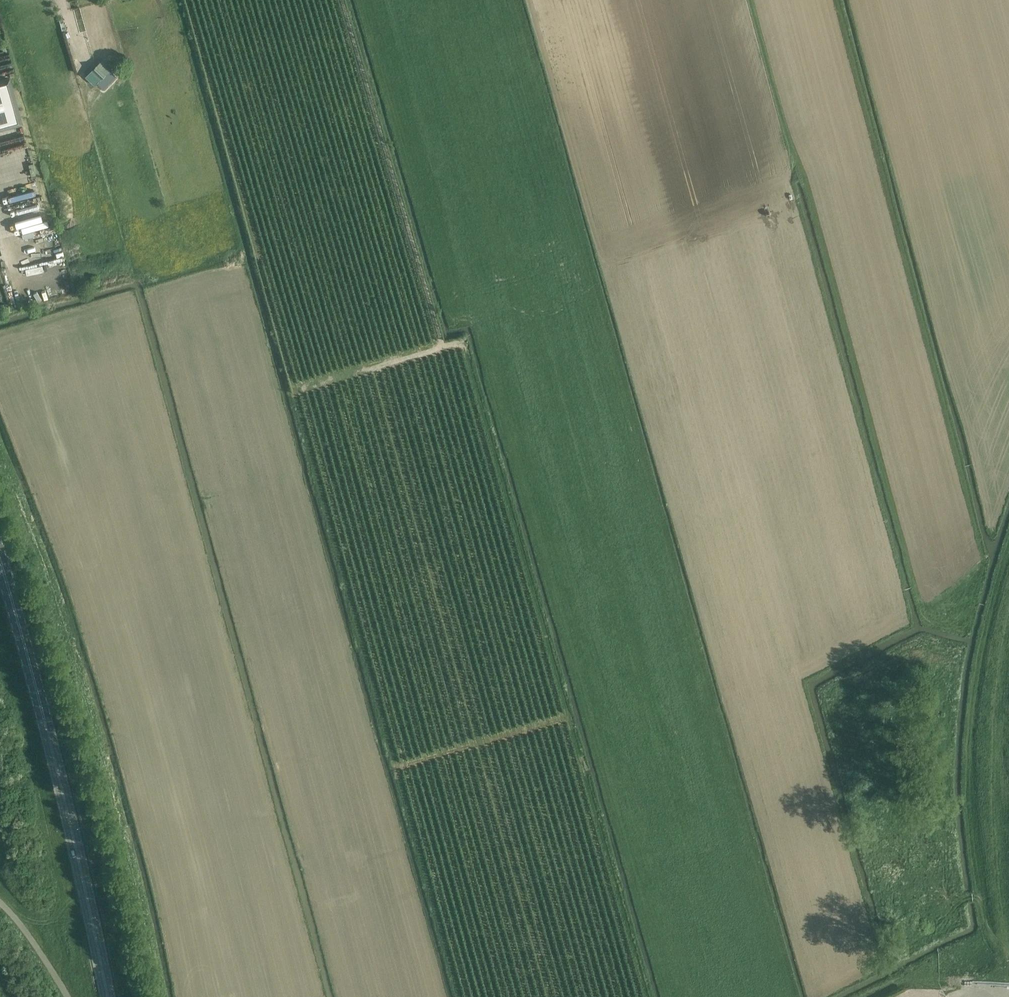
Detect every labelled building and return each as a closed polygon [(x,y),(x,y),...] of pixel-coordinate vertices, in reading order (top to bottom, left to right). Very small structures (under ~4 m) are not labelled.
[(107,71),(112,66),(103,57),(98,62),(107,71)] [(98,64),(91,70),(100,79),(106,72),(98,64)] [(23,122),(11,76),(0,79),(0,128),(23,122)]
